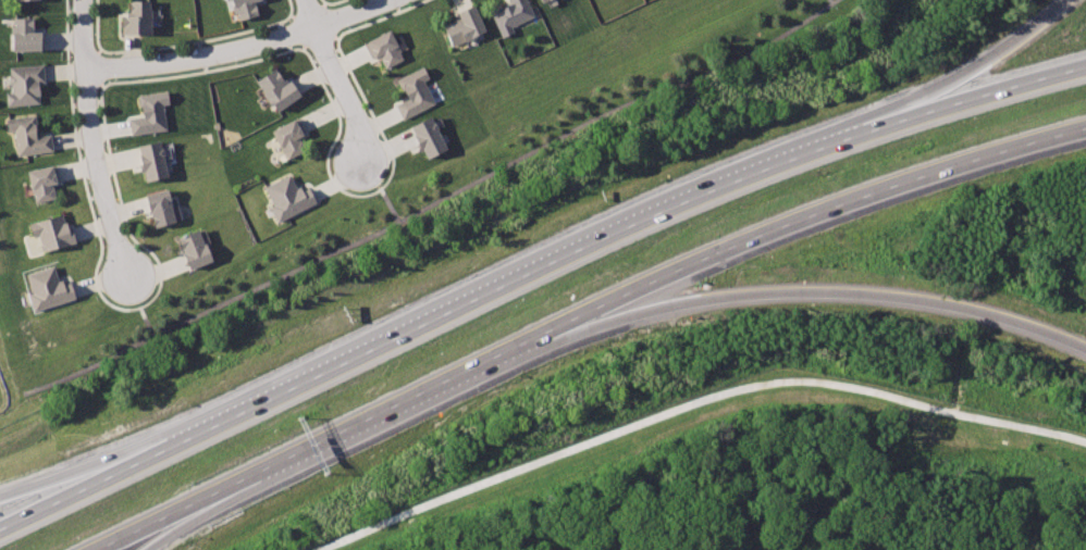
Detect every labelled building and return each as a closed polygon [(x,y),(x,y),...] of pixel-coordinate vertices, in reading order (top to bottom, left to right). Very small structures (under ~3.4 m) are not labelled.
[(240,22),(260,16),(257,3),(266,0),(234,0),(240,22)] [(510,2),(492,10),(505,38),(516,34),(514,27),(538,16),(529,0),(509,0),(510,2)] [(153,1),(129,1),(131,14),(123,13),(123,35),(155,35),(153,1)] [(479,5),(459,14),(461,18),(446,27),(455,48),(491,32),(479,5)] [(14,17),(13,50),(44,50),(44,29),(36,30),(35,17),(14,17)] [(394,28),(365,43),(373,60),(382,58),(387,70),(410,59),(394,28)] [(9,67),(12,91),(7,93),(8,107),(44,103),(39,82),(47,80),(46,65),(9,67)] [(425,66),(400,80),(409,98),(399,103),(407,118),(439,104),(425,82),(432,79),(425,66)] [(277,68),(258,83),(283,114),(305,96),(294,82),(289,85),(277,68)] [(168,90),(137,96),(143,116),(131,120),(134,135),(168,128),(163,104),(172,103),(168,90)] [(7,118),(9,134),(14,133),(18,155),(54,151),(52,133),(38,135),(35,115),(7,118)] [(434,116),(414,127),(432,160),(452,150),(434,116)] [(296,118),(274,132),(292,160),(307,151),(300,138),(307,135),(296,118)] [(162,142),(140,147),(149,180),(172,176),(162,142)] [(54,165),(28,171),(37,204),(59,200),(53,184),(60,183),(54,165)] [(292,174),(266,188),(275,204),(271,207),(280,222),(319,203),(307,184),(300,188),(292,174)] [(147,195),(158,227),(177,223),(169,190),(147,195)] [(33,223),(42,253),(74,243),(65,212),(33,223)] [(201,229),(180,238),(194,271),(217,262),(201,229)] [(55,266),(27,276),(35,295),(30,297),(37,312),(72,299),(65,280),(61,282),(55,266)]
